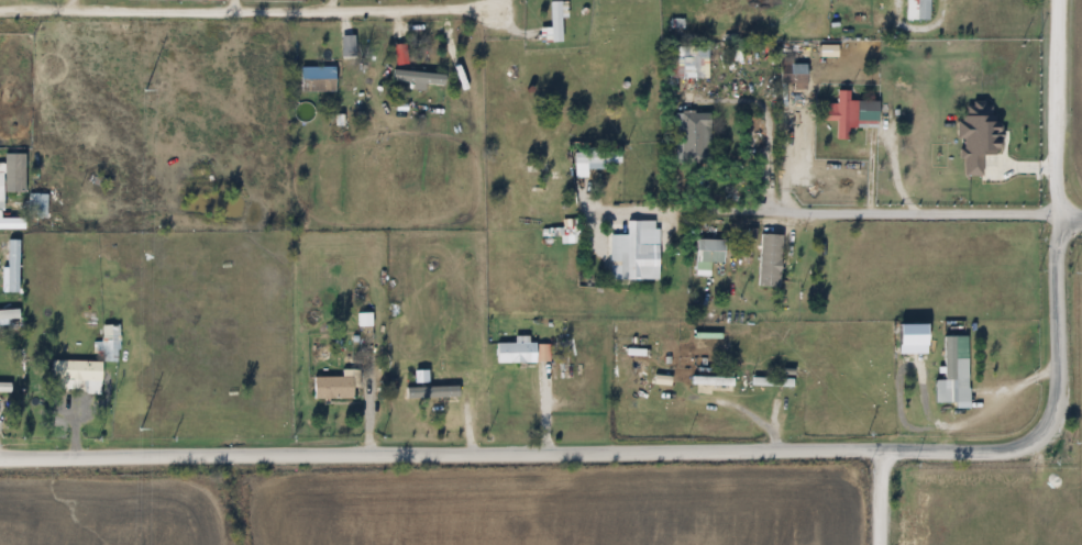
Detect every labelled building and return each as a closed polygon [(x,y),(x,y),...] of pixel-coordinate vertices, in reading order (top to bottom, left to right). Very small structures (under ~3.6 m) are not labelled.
[(923,20),(934,20),(934,0),(923,0),(923,20)] [(553,42),(566,42),(566,3),(553,3),(553,42)] [(711,79),(711,58),(694,58),(694,49),(672,49),(672,79),(711,79)] [(811,90),(811,66),(796,66),(796,60),(785,60),(785,90),(811,90)] [(341,68),(305,68),(305,93),(341,93),(341,68)] [(445,70),(399,70),(399,80),(445,80),(445,70)] [(825,104),(825,122),(839,122),(839,141),(853,141),(853,130),(861,130),(861,100),(855,100),(855,92),(840,92),(840,104),(825,104)] [(716,114),(679,114),(679,165),(716,165),(716,114)] [(12,202),(12,167),(0,167),(0,202),(12,202)] [(49,220),(49,194),(30,194),(30,220),(49,220)] [(658,247),(658,229),(629,229),(629,281),(643,281),(643,247),(658,247)] [(787,288),(787,235),(762,235),(762,288),(787,288)] [(717,272),(717,265),(731,265),(731,241),(699,241),(699,272),(717,272)] [(344,318),(360,318),(361,332),(345,332),(344,318)] [(946,337),(946,388),(958,388),(958,337),(946,337)] [(550,363),(550,343),(500,343),(500,363),(550,363)] [(56,380),(68,380),(68,388),(84,388),(84,381),(105,381),(105,361),(56,361),(56,380)] [(393,404),(391,392),(402,391),(404,382),(397,375),(399,370),(413,369),(413,374),(416,374),(417,391),(448,390),(448,402),(437,403),(437,408),(429,409),(428,403),(393,404)] [(14,382),(0,382),(0,392),(14,392),(14,382)] [(301,382),(340,382),(341,403),(301,403),(301,382)] [(415,388),(415,399),(465,399),(465,388),(415,388)]
